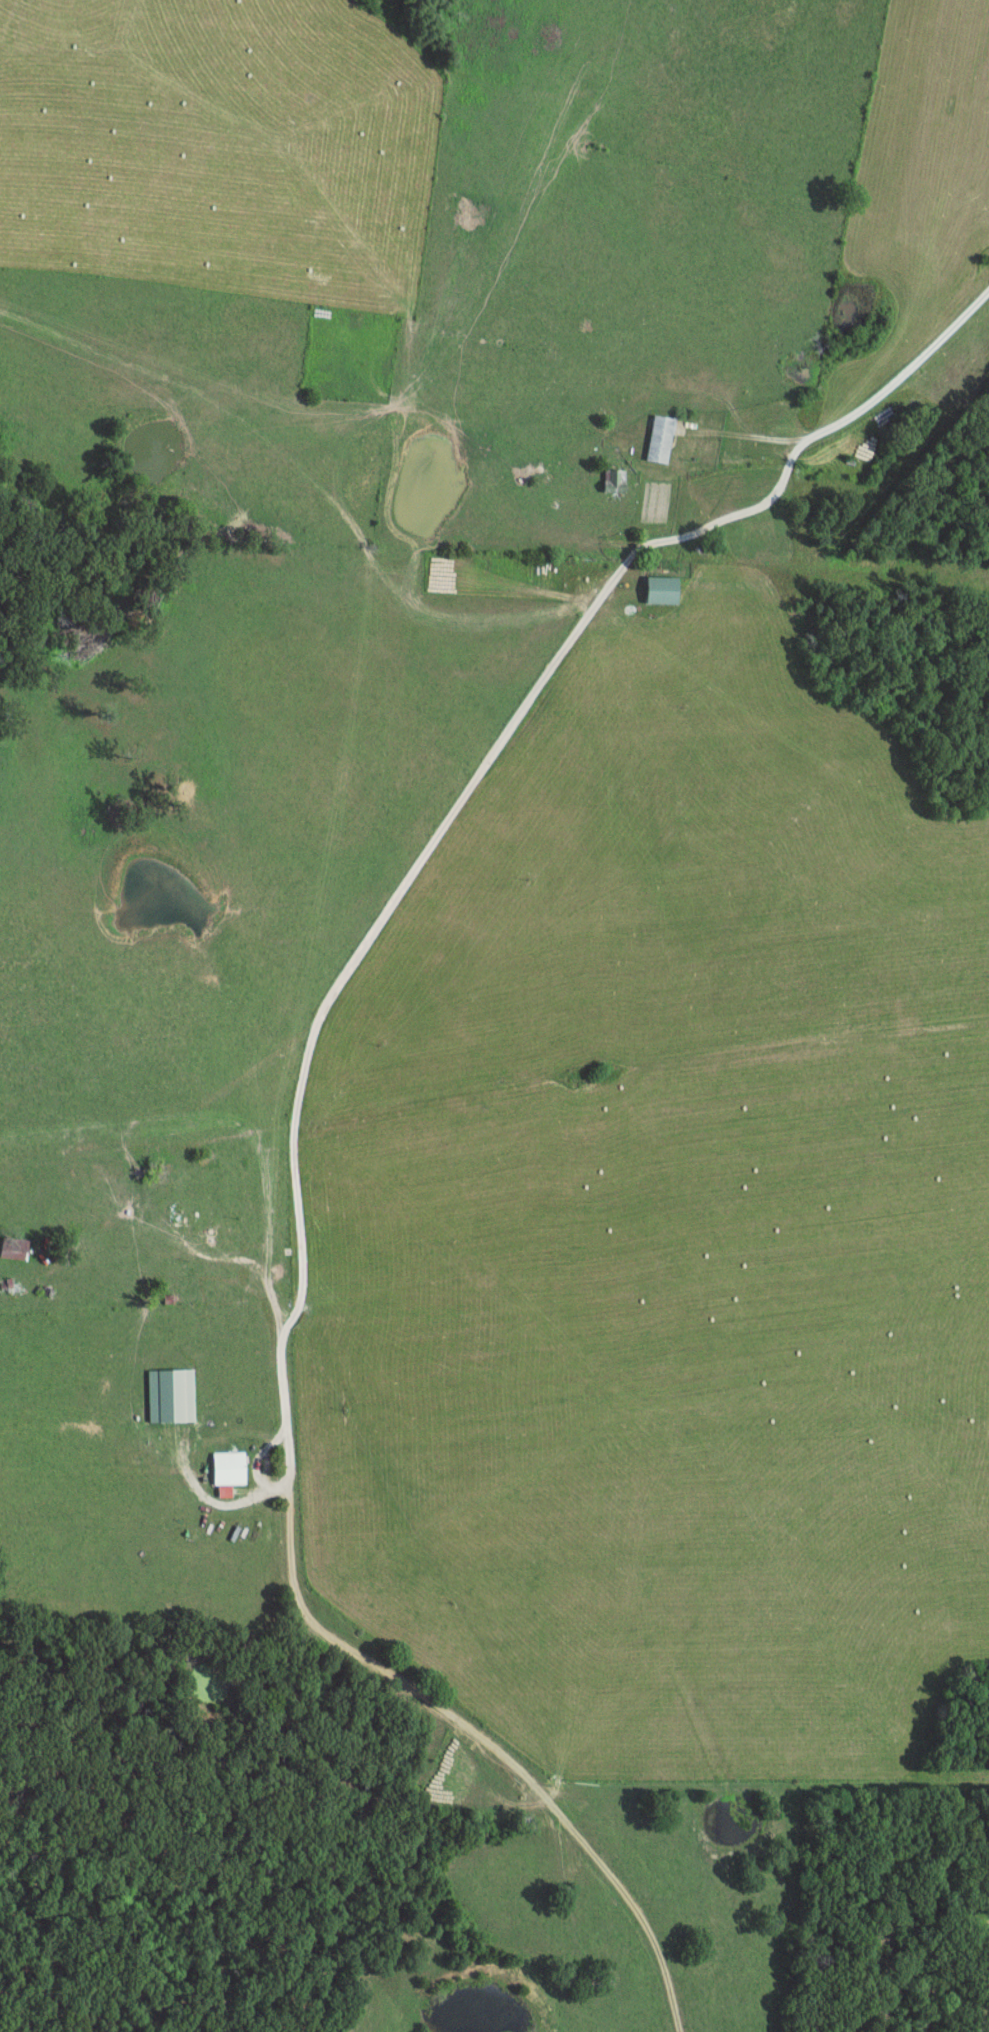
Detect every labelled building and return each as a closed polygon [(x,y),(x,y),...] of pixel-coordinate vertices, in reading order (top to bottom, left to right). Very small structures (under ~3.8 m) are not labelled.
[(674,418),(651,414),(643,459),(666,463),(674,418)] [(537,578),(551,578),(551,561),(516,561),(516,569),(537,569),(537,578)] [(645,609),(681,609),(681,577),(646,576),(645,609)] [(31,1239),(5,1239),(5,1260),(31,1260),(31,1239)] [(10,1294),(22,1296),(23,1284),(11,1283),(10,1294)] [(248,1485),(248,1453),(216,1453),(216,1485),(248,1485)]
